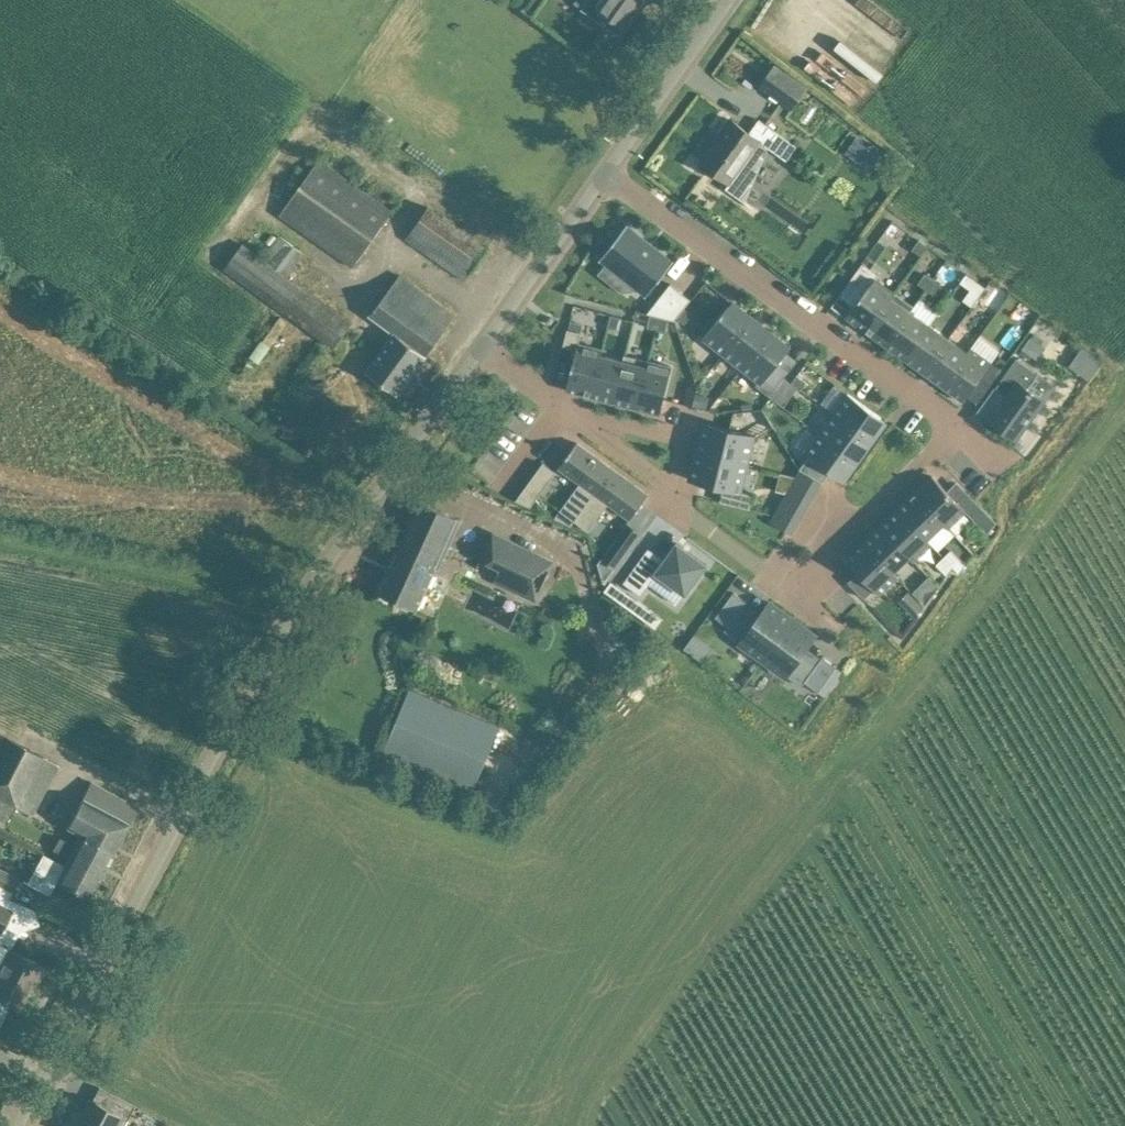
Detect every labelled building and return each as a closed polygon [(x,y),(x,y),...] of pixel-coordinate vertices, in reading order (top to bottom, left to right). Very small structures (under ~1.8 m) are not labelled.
[(611,17),(625,27),(645,0),(588,0),(581,9),(605,26),(611,17)] [(796,80),(781,102),(792,109),(808,87),(796,80)] [(721,137),(702,163),(730,183),(726,189),(753,208),(754,207),(744,200),(761,159),(757,156),(758,155),(753,152),(761,142),(787,161),(797,146),(759,119),(749,133),(731,119),(719,135),(721,137)] [(878,151),(870,162),(875,167),(884,155),(878,151)] [(318,160),(280,213),(353,266),(391,212),(318,160)] [(428,206),(405,239),(465,281),(488,248),(428,206)] [(603,255),(600,260),(607,266),(636,288),(646,296),(650,292),(674,262),(627,225),(603,255)] [(278,235),(263,256),(288,275),(303,254),(278,235)] [(927,245),(919,240),(912,249),(920,255),(927,245)] [(228,269),(334,348),(351,325),(244,246),(228,269)] [(918,283),(926,288),(932,279),(925,273),(918,283)] [(985,288),(966,274),(960,283),(979,296),(985,288)] [(365,371),(380,382),(398,395),(456,316),(400,276),(371,315),(394,333),(365,371)] [(866,331),(894,292),(874,278),(846,317),(866,331)] [(932,279),(926,288),(933,294),(940,284),(932,279)] [(647,313),(675,320),(691,299),(671,283),(647,313)] [(885,345),(914,306),(894,292),(866,331),(885,345)] [(704,339),(723,353),(751,317),(733,303),(732,302),(729,307),(729,306),(703,338),(704,339)] [(905,359),(929,325),(911,311),(914,306),(885,345),(905,359)] [(685,323),(692,314),(685,308),(677,318),(685,323)] [(607,326),(617,329),(620,317),(610,315),(607,326)] [(656,329),(659,317),(650,315),(647,326),(656,329)] [(669,319),(659,317),(656,329),(666,331),(669,319)] [(723,353),(742,368),(770,332),(751,317),(723,353)] [(905,359),(924,373),(949,339),(929,325),(905,359)] [(590,396),(602,349),(579,343),(581,333),(568,329),(563,346),(577,350),(566,390),(590,396)] [(770,332),(742,368),(761,383),(761,384),(766,378),(778,363),(787,352),(786,351),(789,347),(770,332)] [(943,387),(963,401),(976,383),(988,367),(998,375),(1011,357),(980,335),(971,347),(943,387)] [(1031,338),(1023,349),(1034,357),(1042,346),(1031,338)] [(924,373),(943,387),(971,347),(967,352),(949,339),(924,373)] [(602,349),(590,396),(592,397),(605,400),(613,402),(615,396),(625,355),(624,355),(623,361),(601,355),(603,350),(602,349)] [(615,396),(613,402),(622,404),(636,408),(648,361),(625,355),(615,396)] [(1016,358),(996,387),(1007,394),(989,419),(1017,440),(1045,401),(1027,388),(1038,374),(1016,358)] [(672,367),(648,361),(636,408),(660,414),(672,367)] [(778,363),(766,378),(778,388),(789,372),(778,363)] [(998,375),(988,367),(976,383),(987,391),(998,375)] [(797,375),(791,383),(801,390),(807,382),(797,375)] [(777,388),(771,397),(784,407),(790,398),(777,388)] [(848,393),(834,413),(871,440),(885,420),(881,417),(848,393)] [(695,396),(692,406),(705,409),(708,399),(695,396)] [(834,413),(820,433),(857,460),(871,440),(834,413)] [(754,436),(705,424),(698,451),(747,464),(754,436)] [(857,460),(820,433),(805,453),(809,456),(800,469),(823,482),(831,471),(838,477),(839,476),(843,479),(857,460)] [(580,483),(560,511),(574,521),(612,468),(577,443),(559,468),(580,483)] [(740,491),(747,464),(698,451),(690,479),(723,488),(720,501),(750,509),(753,495),(740,491)] [(554,475),(541,465),(514,502),(515,503),(529,509),(554,475)] [(648,494),(612,468),(574,521),(589,531),(608,504),(630,519),(648,494)] [(818,486),(797,475),(774,516),(769,524),(786,533),(791,536),(804,511),(818,486)] [(915,493),(948,528),(966,511),(933,476),(915,493)] [(898,509),(931,544),(932,544),(928,539),(944,524),(948,528),(915,493),(898,509)] [(420,501),(398,550),(379,593),(418,611),(437,568),(439,569),(462,519),(420,501)] [(969,515),(987,534),(996,522),(980,505),(969,515)] [(898,509),(881,526),(914,561),(931,544),(898,509)] [(627,524),(611,547),(626,558),(643,535),(627,524)] [(874,532),(863,542),(897,577),(898,577),(894,572),(909,557),(914,561),(881,526),(874,532)] [(897,577),(863,542),(846,560),(879,594),(897,577)] [(502,569),(543,588),(543,587),(540,585),(552,561),(514,543),(502,569)] [(648,548),(623,582),(641,595),(649,584),(674,603),(682,592),(685,594),(707,564),(677,543),(665,560),(648,548)] [(952,549),(944,557),(953,566),(959,573),(966,564),(952,549)] [(944,557),(937,564),(947,574),(953,566),(944,557)] [(929,576),(923,583),(932,592),(938,586),(929,576)] [(763,660),(793,619),(770,602),(755,622),(741,612),(748,602),(734,592),(716,617),(730,627),(735,620),(749,630),(740,643),(763,660)] [(629,593),(622,603),(631,609),(638,600),(629,593)] [(801,656),(816,636),(793,619),(763,660),(786,677),(795,664),(810,674),(804,682),(818,692),(836,667),(822,657),(816,666),(801,656)] [(383,752),(404,761),(473,790),(499,728),(409,690),(383,752)] [(56,765),(0,735),(0,820),(5,823),(15,805),(30,813),(56,765)] [(68,856),(62,866),(76,875),(82,864),(101,875),(137,807),(92,782),(66,827),(80,834),(73,846),(60,839),(55,848),(68,856)] [(76,875),(62,866),(43,855),(35,870),(27,883),(49,895),(56,882),(89,899),(101,875),(82,864),(76,875)] [(13,892),(20,880),(0,869),(0,885),(13,892)] [(28,960),(40,936),(32,914),(6,901),(9,894),(0,889),(0,904),(12,911),(0,934),(0,940),(10,946),(8,950),(28,960)] [(0,904),(0,934),(12,911),(0,904)] [(18,1007),(30,985),(32,986),(42,967),(28,960),(8,950),(10,946),(0,940),(0,960),(4,962),(0,969),(0,998),(18,1007)] [(11,1009),(0,1003),(0,1030),(11,1009)] [(134,1106),(118,1097),(111,1111),(88,1099),(74,1125),(123,1125),(134,1106)]
